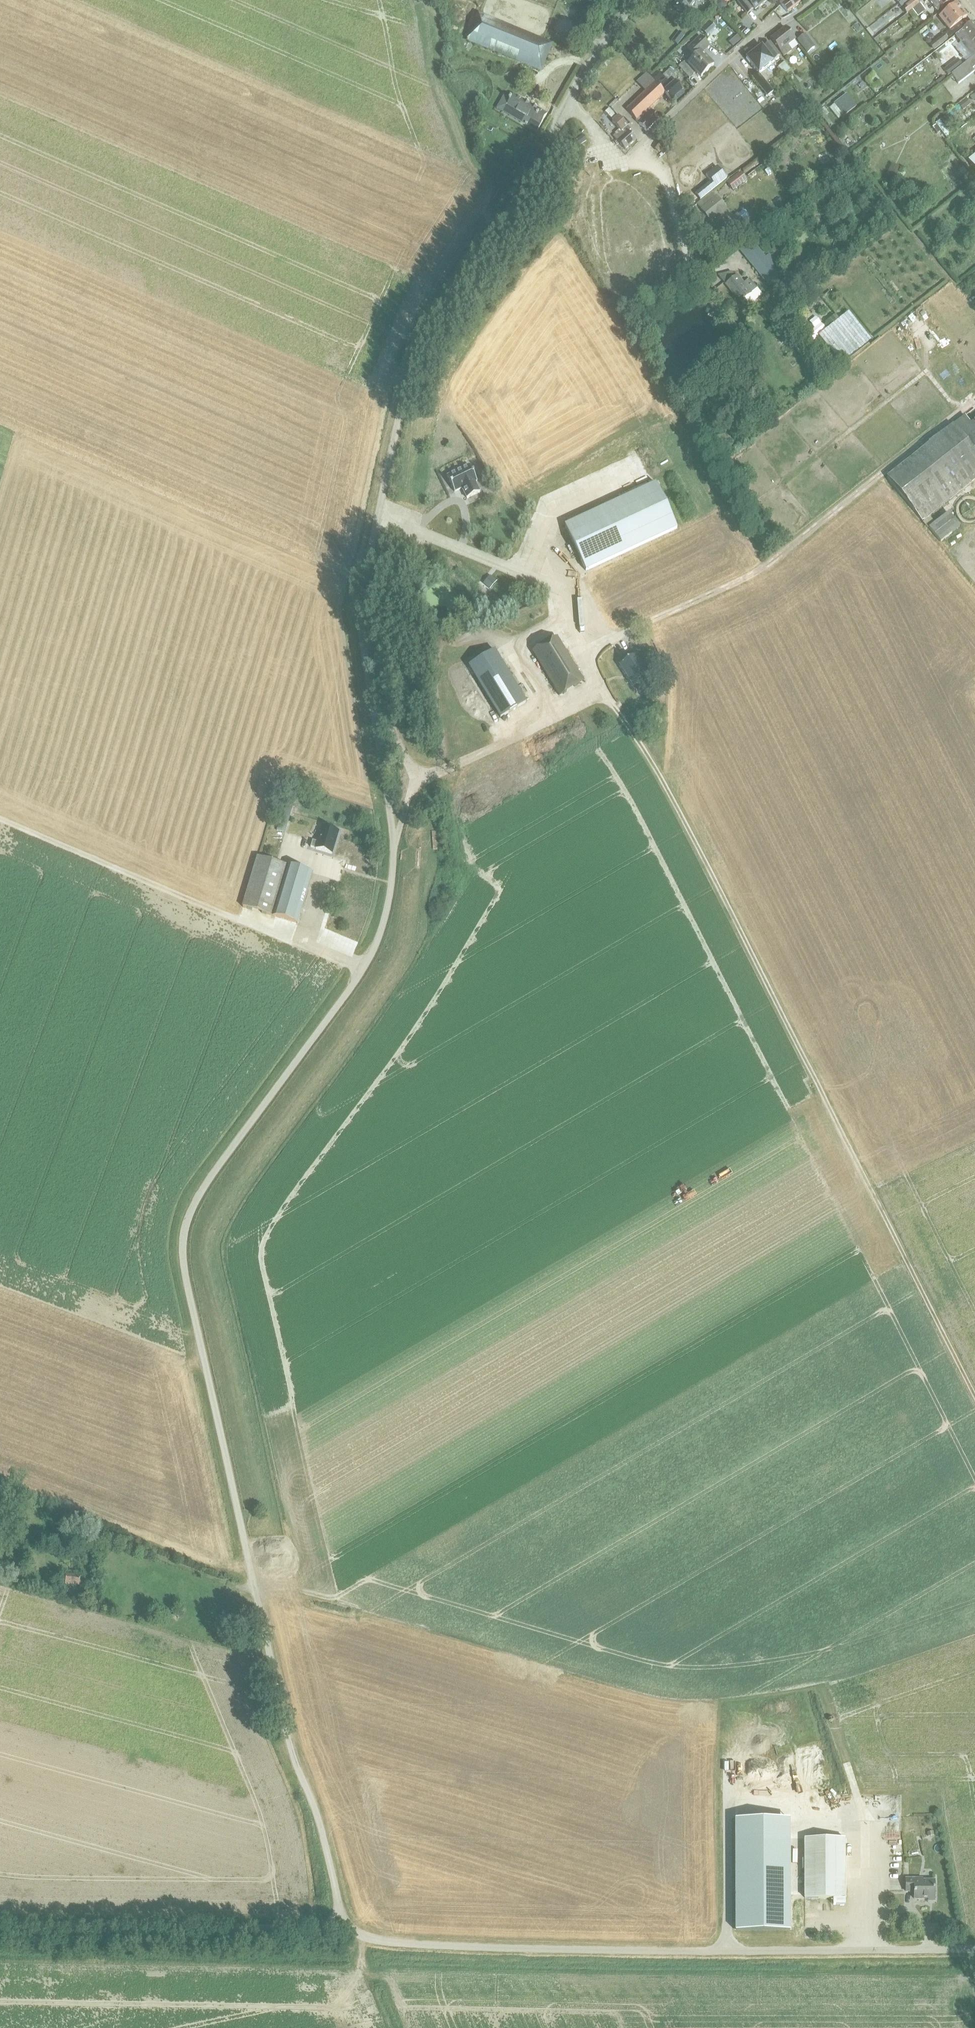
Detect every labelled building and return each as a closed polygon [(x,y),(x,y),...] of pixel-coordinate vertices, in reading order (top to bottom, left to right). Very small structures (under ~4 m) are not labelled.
[(674,7),(685,15),(696,0),(679,0),(674,7)] [(738,3),(748,15),(754,10),(755,11),(768,0),(741,0),(738,3)] [(799,0),(786,0),(784,2),(783,0),(780,2),(788,13),(801,3),(799,0)] [(898,4),(902,9),(912,0),(904,0),(898,4)] [(907,14),(919,4),(916,0),(915,0),(903,9),(907,14)] [(951,0),(929,0),(938,12),(951,1),(951,0)] [(956,3),(939,17),(950,30),(967,17),(956,3)] [(919,4),(907,14),(908,15),(913,11),(918,17),(926,11),(921,4),(920,5),(919,4)] [(898,5),(873,26),(877,30),(902,10),(898,5)] [(468,40),(541,70),(552,44),(478,14),(468,40)] [(972,22),(963,30),(955,36),(972,58),(974,55),(974,26),(972,22)] [(789,46),(796,41),(786,28),(771,39),(784,57),(792,51),(789,46)] [(679,43),(687,36),(683,32),(675,39),(679,43)] [(798,40),(808,53),(816,47),(806,34),(798,40)] [(948,40),(944,34),(929,45),(934,50),(948,40)] [(688,64),(701,78),(714,65),(702,53),(710,46),(700,36),(688,48),(695,56),(688,64)] [(771,43),(764,48),(771,57),(774,61),(781,56),(771,43)] [(762,46),(746,59),(758,73),(759,74),(775,62),(771,57),(764,48),(764,49),(762,46)] [(972,58),(951,74),(959,84),(974,71),(972,69),(974,67),(974,55),(972,58)] [(694,73),(684,62),(679,66),(689,78),(694,73)] [(779,67),(785,75),(791,71),(785,63),(779,67)] [(659,86),(665,93),(671,99),(682,89),(671,78),(674,75),(669,69),(662,75),(666,79),(659,86)] [(639,70),(624,83),(630,89),(644,76),(639,70)] [(753,77),(763,91),(768,98),(774,93),(759,74),(758,73),(753,77)] [(627,111),(636,121),(649,108),(665,93),(659,86),(656,83),(627,111)] [(504,95),(496,109),(537,132),(547,115),(513,95),(511,99),(504,95)] [(846,95),(835,104),(844,116),(856,107),(846,95)] [(967,99),(957,107),(962,112),(972,105),(967,99)] [(636,121),(646,132),(659,119),(649,108),(636,121)] [(616,117),(609,110),(605,113),(613,120),(616,117)] [(619,116),(612,122),(619,130),(615,133),(617,135),(614,138),(618,142),(625,149),(636,140),(629,132),(631,130),(619,116)] [(951,137),(961,129),(960,128),(957,131),(946,116),(936,124),(937,125),(936,125),(941,132),(942,132),(948,139),(951,137)] [(938,134),(941,132),(936,125),(933,128),(938,134)] [(711,182),(695,194),(700,200),(727,179),(717,167),(706,176),(711,182)] [(742,174),(728,184),(734,191),(747,181),(742,174)] [(624,177),(595,189),(599,200),(607,197),(606,196),(622,190),(620,185),(626,182),(624,177)] [(717,197),(701,210),(710,221),(716,216),(732,236),(742,228),(741,226),(744,223),(743,222),(748,218),(749,216),(745,212),(743,212),(738,216),(737,215),(734,218),(717,197)] [(777,272),(781,268),(771,255),(766,259),(751,240),(740,251),(770,287),(782,278),(777,272)] [(615,277),(626,275),(622,257),(612,259),(615,277)] [(719,276),(726,285),(740,303),(758,289),(750,279),(744,284),(737,276),(736,277),(733,273),(719,276)] [(849,311),(818,335),(841,365),(872,340),(849,311)] [(925,342),(935,338),(933,333),(923,338),(925,342)] [(969,421),(966,416),(887,478),(921,520),(974,477),(974,417),(969,421)] [(477,481),(469,466),(447,477),(455,492),(462,489),(467,499),(480,492),(475,482),(477,481)] [(565,526),(586,571),(677,529),(656,483),(565,526)] [(927,527),(940,543),(961,526),(948,511),(927,527)] [(490,577),(484,584),(490,590),(497,582),(490,577)] [(580,599),(582,605),(593,600),(591,595),(580,599)] [(533,652),(560,696),(584,681),(557,637),(533,652)] [(469,666),(501,718),(526,702),(495,650),(469,666)] [(619,665),(632,686),(648,675),(632,650),(619,659),(622,664),(619,665)] [(638,765),(647,760),(644,755),(636,760),(638,765)] [(339,831),(323,827),(318,842),(313,841),(311,847),(316,849),(316,850),(332,854),(339,831)] [(299,839),(300,832),(293,830),(291,838),(299,839)] [(304,834),(301,846),(310,848),(313,837),(304,834)] [(243,907),(298,923),(313,873),(258,857),(243,907)] [(83,1584),(84,1576),(81,1575),(66,1574),(66,1578),(56,1577),(55,1583),(80,1585),(80,1583),(83,1584)] [(173,1616),(182,1619),(184,1612),(175,1610),(173,1616)] [(856,1804),(865,1802),(863,1794),(855,1796),(856,1804)] [(859,1806),(861,1813),(869,1811),(867,1804),(859,1806)] [(789,1817),(734,1817),(736,1931),(790,1931),(789,1817)] [(902,1837),(890,1837),(890,1853),(902,1853),(902,1837)] [(845,1838),(805,1838),(805,1898),(805,1899),(845,1898),(845,1838)] [(891,1856),(891,1871),(903,1871),(902,1856),(891,1856)] [(914,1892),(914,1899),(935,1899),(935,1881),(922,1881),(922,1879),(906,1879),(906,1892),(914,1892)]
